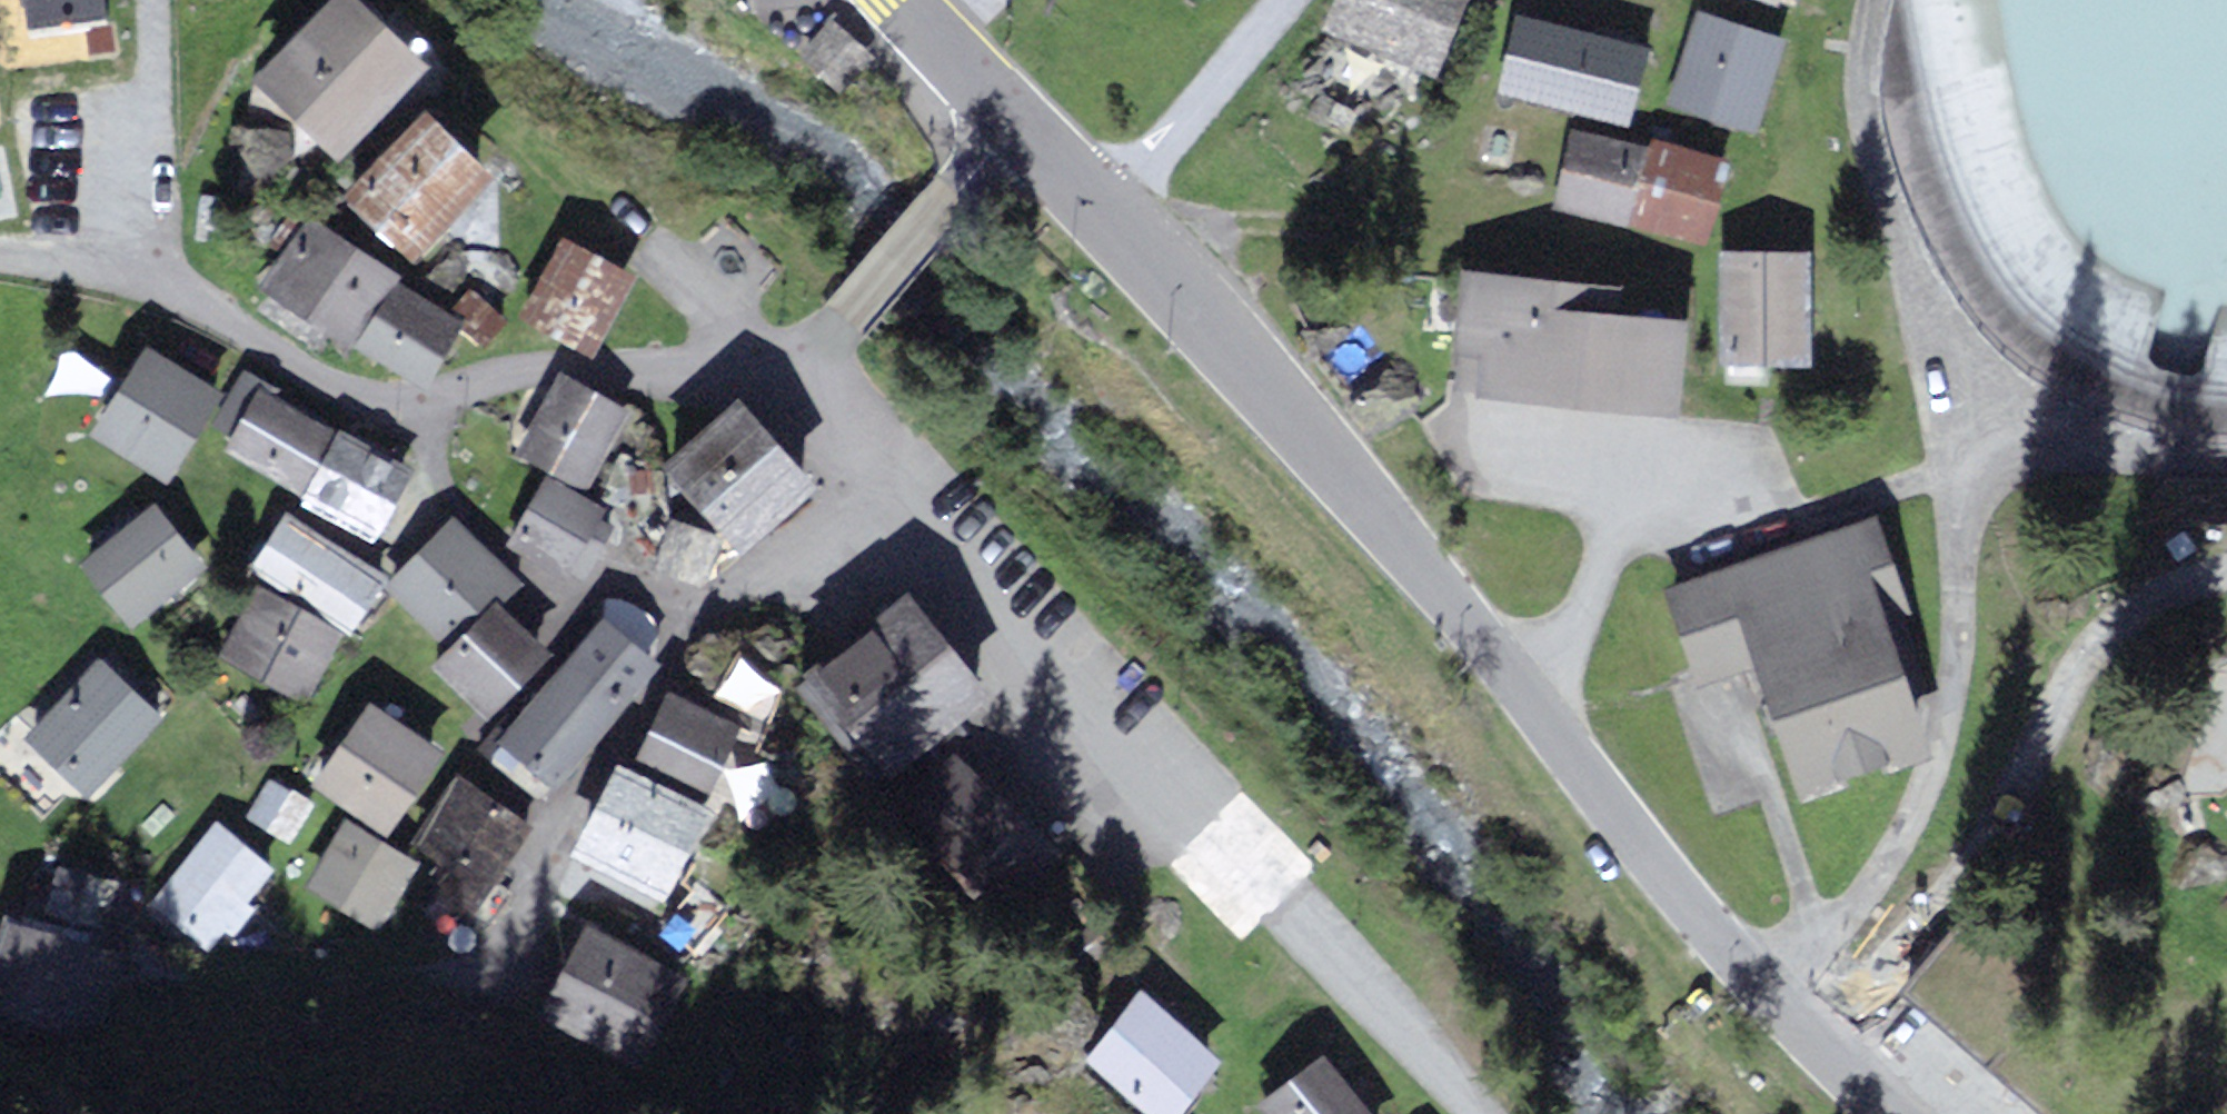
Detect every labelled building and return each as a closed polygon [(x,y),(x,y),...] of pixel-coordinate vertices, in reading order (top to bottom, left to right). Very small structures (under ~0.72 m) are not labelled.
[(256,74),(331,155),(421,71),(356,0),(336,0),(256,74)] [(1320,29),(1437,78),(1468,0),(1332,0),(1320,29)] [(1653,43),(1509,8),(1491,85),(1634,121),(1653,43)] [(1785,41),(1698,13),(1667,108),(1754,136),(1785,41)] [(830,26),(807,52),(842,84),(866,58),(830,26)] [(453,118),(372,201),(429,273),(527,185),(453,118)] [(1712,177),(1547,142),(1531,222),(1695,257),(1712,177)] [(329,230),(276,294),(353,347),(416,283),(329,230)] [(580,241),(528,318),(597,356),(656,282),(580,241)] [(1806,246),(1708,248),(1710,369),(1811,366),(1806,246)] [(1605,279),(1451,271),(1446,357),(1483,359),(1480,397),(1670,408),(1675,327),(1603,323),(1605,279)] [(419,295),(372,348),(431,381),(472,336),(419,295)] [(236,401),(158,350),(97,441),(175,493),(236,401)] [(643,414),(580,377),(535,453),(598,490),(643,414)] [(265,388),(229,455),(304,496),(341,429),(265,388)] [(843,488),(763,401),(678,476),(757,567),(843,488)] [(347,435),(308,509),(386,548),(423,467),(347,435)] [(608,508),(557,482),(532,533),(582,560),(608,508)] [(169,510),(90,568),(136,630),(215,571),(169,510)] [(1872,513),(1658,585),(1691,685),(1749,666),(1793,798),(1919,756),(1874,622),(1905,612),(1872,513)] [(396,587),(291,519),(251,575),(355,640),(396,587)] [(469,520),(408,575),(460,639),(529,578),(469,520)] [(700,573),(713,538),(677,525),(665,561),(700,573)] [(917,590),(840,661),(930,760),(1007,688),(917,590)] [(349,644),(261,598),(227,663),(315,709),(349,644)] [(511,607),(438,680),(499,726),(565,652),(511,607)] [(614,624),(502,752),(568,794),(672,667),(614,624)] [(108,662),(30,742),(90,810),(173,721),(108,662)] [(679,690),(646,764),(721,802),(753,728),(679,690)] [(379,702),(322,792),(407,845),(464,756),(379,702)] [(2204,720),(2226,766),(2226,710),(2204,720)] [(632,768),(586,855),(671,899),(718,817),(632,768)] [(984,773),(914,840),(987,914),(1061,849),(984,773)] [(526,827),(460,780),(420,836),(450,857),(442,868),(447,894),(441,890),(426,912),(461,936),(488,924),(509,893),(490,879),(526,827)] [(273,781),(252,814),(289,837),(309,804),(273,781)] [(223,823),(146,911),(198,957),(275,868),(223,823)] [(351,824),(312,894),(383,934),(422,863),(351,824)] [(695,952),(725,915),(693,890),(664,924),(695,952)] [(22,921),(0,984),(0,1001),(81,1028),(107,951),(22,921)] [(590,930),(531,1019),(633,1077),(692,992),(590,930)] [(1077,1068),(1132,1113),(1190,1113),(1218,1078),(1132,1002),(1077,1068)] [(1250,1113),(1344,1113),(1301,1067),(1250,1113)]
